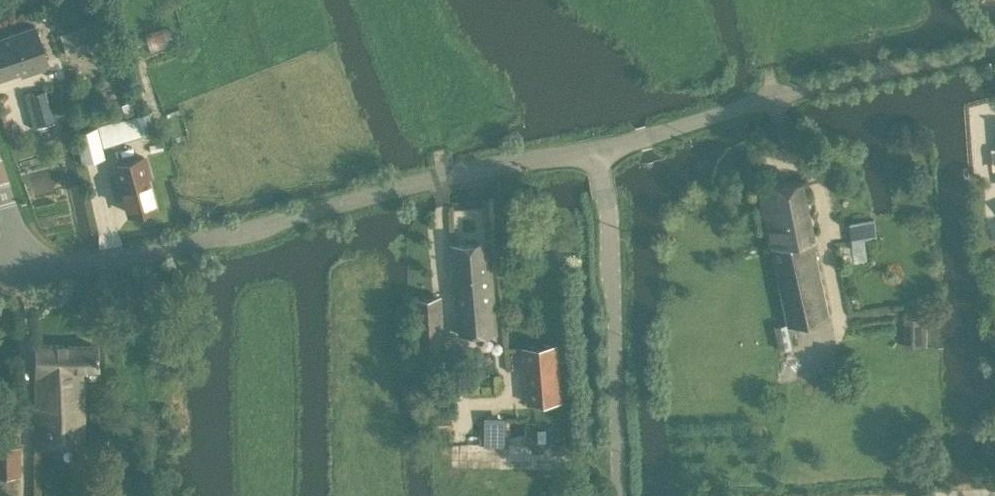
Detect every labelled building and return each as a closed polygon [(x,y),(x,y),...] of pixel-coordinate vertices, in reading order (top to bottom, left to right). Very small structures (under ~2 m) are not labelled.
[(43,48),(35,25),(0,36),(0,76),(46,61),(47,60),(43,48)] [(66,53),(97,45),(92,26),(61,35),(66,53)] [(53,121),(45,88),(26,93),(34,126),(53,121)] [(128,117),(128,118),(112,122),(111,121),(75,131),(83,161),(105,155),(102,146),(141,134),(156,129),(151,111),(128,117)] [(130,210),(152,204),(144,174),(147,173),(143,156),(117,163),(130,210)] [(829,315),(804,177),(761,184),(786,322),(829,315)] [(850,222),(853,241),(877,237),(874,219),(850,222)] [(453,244),(460,334),(497,331),(489,241),(453,244)] [(441,295),(416,298),(421,356),(445,353),(441,295)] [(926,318),(906,318),(906,346),(925,346),(926,318)] [(557,342),(522,345),(528,402),(562,398),(557,342)] [(97,345),(34,345),(34,444),(83,444),(84,399),(83,384),(83,367),(97,367),(97,345)] [(20,412),(0,412),(0,474),(20,474),(20,412)] [(486,419),(485,443),(505,444),(505,420),(486,419)]
